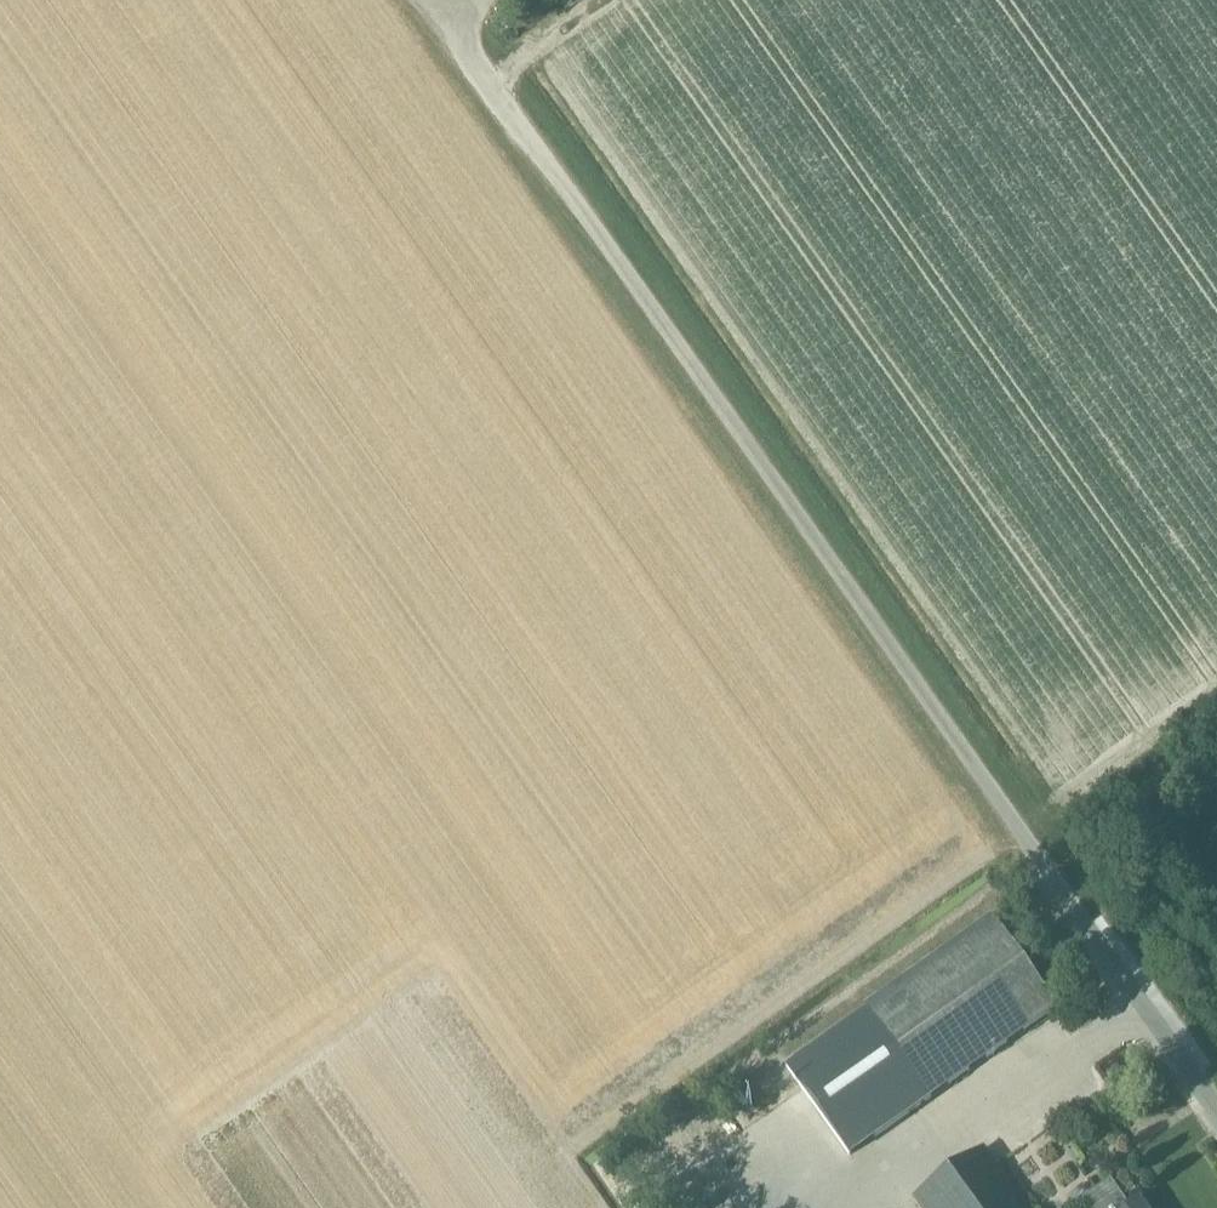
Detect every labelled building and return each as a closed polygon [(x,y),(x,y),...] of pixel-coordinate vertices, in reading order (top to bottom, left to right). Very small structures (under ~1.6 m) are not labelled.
[(866,1008),(928,1097),(1057,1007),(994,918),(866,1008)] [(928,1097),(866,1008),(788,1066),(849,1153),(928,1097)] [(983,1146),(912,1196),(921,1207),(1026,1207),(983,1146)] [(1139,1199),(1130,1205),(1110,1177),(1083,1197),(1091,1207),(1145,1207),(1139,1199)]
